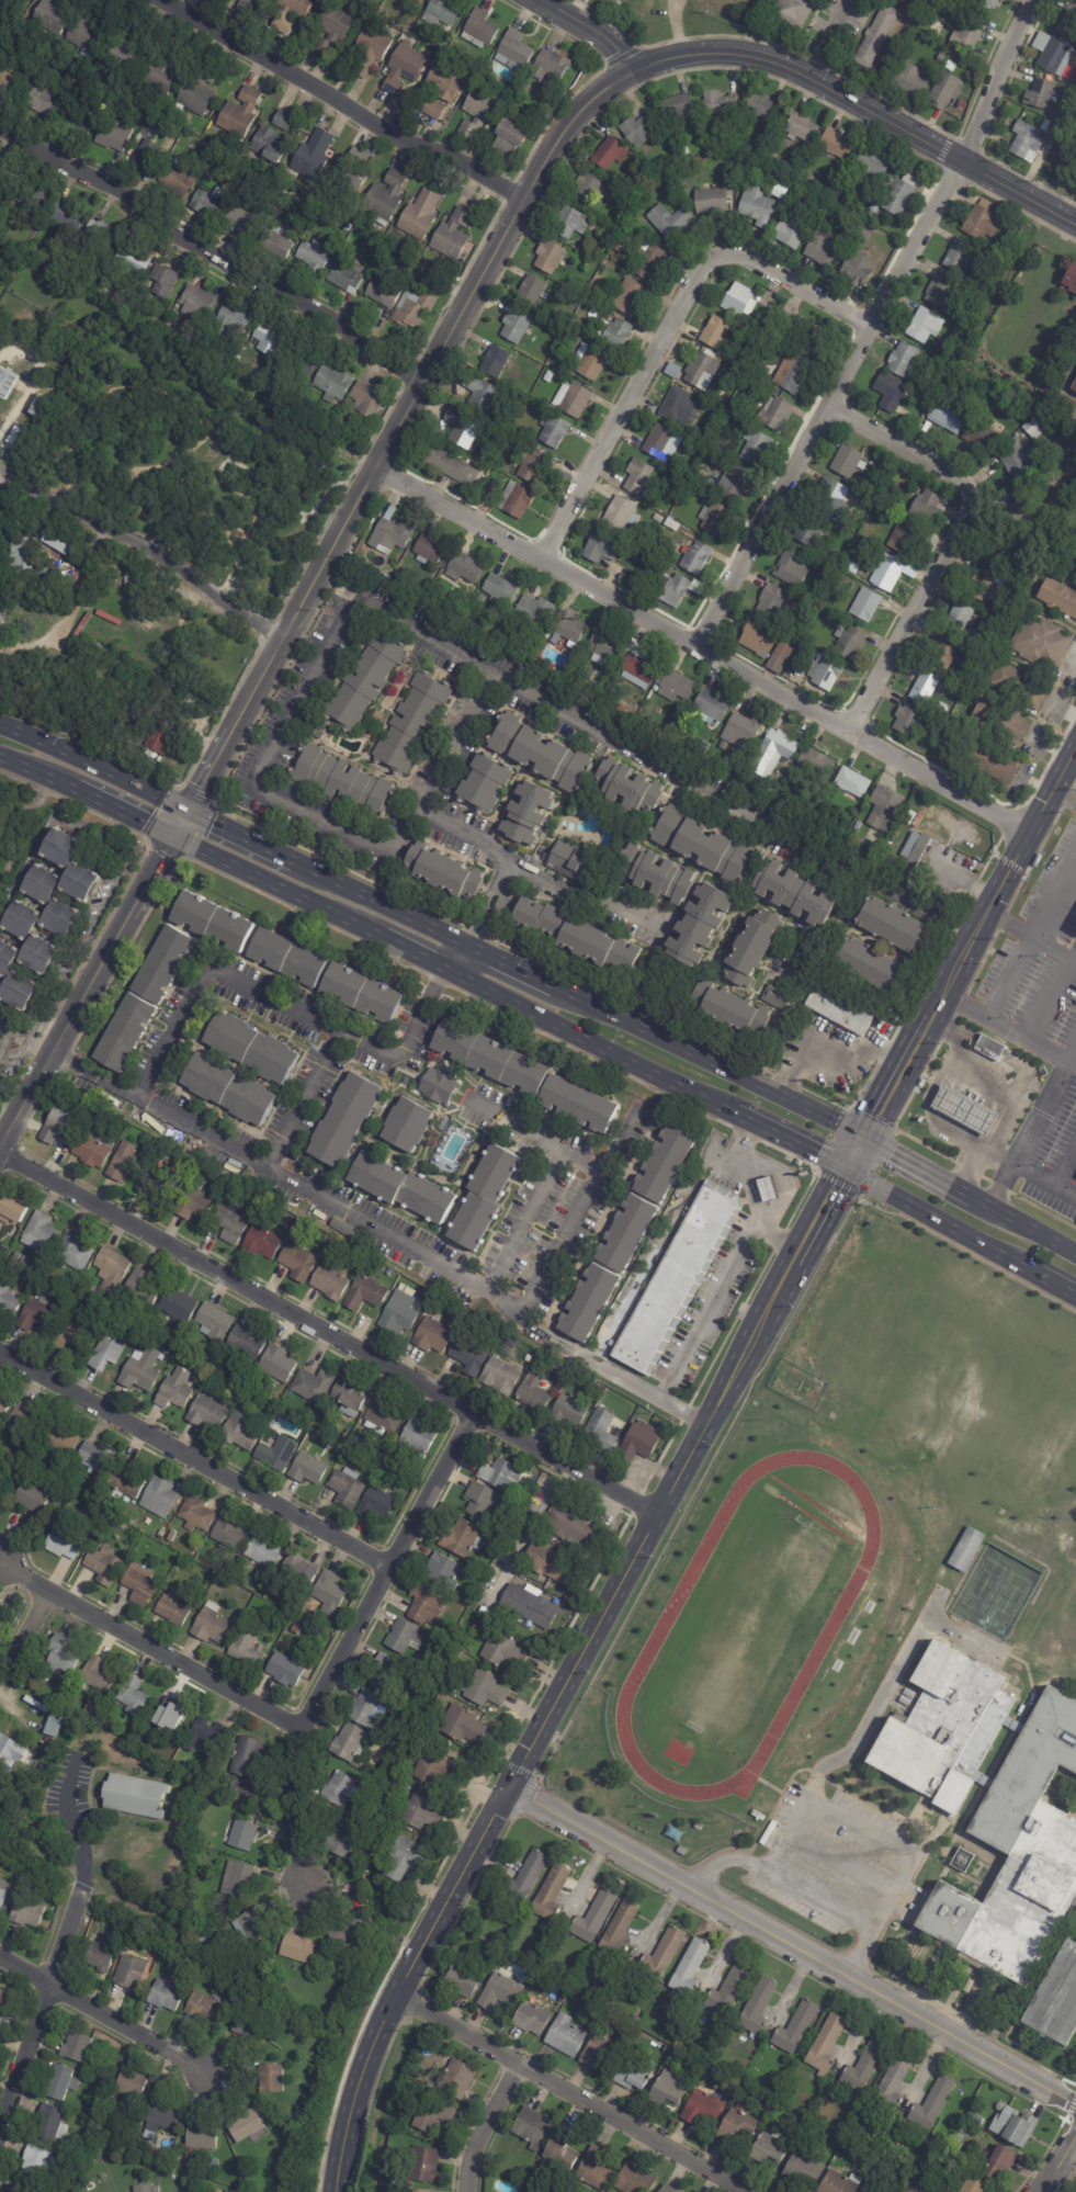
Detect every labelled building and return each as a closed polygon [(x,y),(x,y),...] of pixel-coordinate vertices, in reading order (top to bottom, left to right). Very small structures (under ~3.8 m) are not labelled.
[(15,13),(0,6),(0,0),(22,0),(15,13)] [(30,18),(41,0),(49,0),(50,1),(51,0),(67,0),(63,8),(69,12),(55,34),(30,18)] [(235,7),(239,0),(259,0),(257,4),(261,7),(254,19),(253,18),(235,7)] [(275,5),(278,0),(316,0),(303,22),(292,15),(290,20),(294,23),(286,36),(271,27),(281,9),(275,5)] [(419,19),(429,0),(450,0),(449,2),(460,8),(445,33),(419,19)] [(768,19),(778,0),(809,0),(813,0),(816,1),(798,35),(793,32),(794,30),(773,19),(772,21),(768,19)] [(970,9),(974,0),(1000,0),(993,12),(990,11),(987,18),(970,9)] [(327,58),(310,48),(317,35),(324,39),(327,34),(313,26),(326,2),(354,18),(341,42),(338,39),(327,58)] [(948,2),(954,7),(950,13),(943,9),(948,2)] [(868,71),(850,61),(853,56),(854,57),(865,37),(863,36),(868,30),(869,30),(880,11),(877,10),(881,3),(899,13),(868,71)] [(1067,3),(1075,7),(1075,31),(1072,41),(1054,32),(1067,3)] [(477,9),(487,14),(484,21),(499,29),(489,47),(485,45),(483,49),(465,41),(467,36),(462,33),(475,8),(477,9)] [(93,19),(91,24),(101,30),(91,53),(64,39),(75,15),(80,19),(82,13),(93,19)] [(985,26),(972,55),(948,44),(953,33),(959,35),(966,18),(985,26)] [(132,24),(141,29),(135,42),(123,35),(129,23),(132,24)] [(375,60),(364,80),(349,71),(359,52),(354,49),(367,24),(394,38),(381,64),(375,60)] [(511,27),(525,36),(521,44),(534,50),(524,69),(516,64),(512,69),(495,60),(498,54),(497,54),(510,27),(511,27)] [(115,35),(133,45),(129,52),(139,57),(129,76),(102,60),(115,35)] [(1066,65),(1060,78),(1035,65),(1050,36),(1058,41),(1061,36),(1071,42),(1068,47),(1069,47),(1068,48),(1074,52),(1066,65)] [(397,99),(380,89),(390,69),(386,67),(399,42),(400,43),(403,38),(410,43),(408,47),(427,57),(414,81),(400,75),(397,80),(405,83),(397,99)] [(167,43),(182,52),(172,69),(178,72),(165,95),(137,79),(151,56),(156,59),(166,42),(167,43)] [(545,50),(555,56),(556,53),(571,61),(558,83),(545,75),(542,81),(530,74),(543,49),(545,50)] [(202,63),(218,71),(212,84),(205,81),(202,86),(214,92),(201,116),(182,106),(180,111),(173,106),(175,103),(174,102),(186,78),(192,80),(202,63)] [(460,88),(452,104),(439,99),(442,90),(424,81),(433,63),(464,77),(460,88)] [(4,95),(0,93),(0,66),(9,71),(7,75),(26,84),(18,102),(4,95)] [(898,89),(891,84),(901,68),(909,74),(910,72),(917,77),(928,83),(918,100),(898,89)] [(941,112),(931,106),(933,102),(928,100),(942,72),(960,82),(959,86),(963,88),(955,102),(951,100),(943,113),(941,112)] [(1054,84),(1046,111),(1022,103),(1027,90),(1031,91),(1035,77),(1054,82),(1054,84)] [(63,100),(50,121),(23,105),(35,84),(63,100)] [(252,89),(261,94),(254,105),(257,106),(251,114),(256,117),(242,140),(215,125),(229,101),(241,109),(245,103),(237,100),(246,86),(252,89)] [(477,142),(460,133),(466,120),(473,123),(476,116),(463,111),(475,86),(502,100),(490,125),(486,123),(477,142)] [(729,97),(735,97),(735,113),(703,112),(703,90),(721,90),(721,97),(729,97)] [(690,112),(664,120),(658,101),(688,92),(693,111),(690,112)] [(773,102),(779,104),(772,123),(769,121),(768,126),(757,123),(759,117),(743,112),(749,93),(773,102)] [(443,106),(435,121),(419,112),(428,98),(443,106)] [(286,114),(294,117),(285,133),(270,124),(278,109),(286,114)] [(793,112),(798,114),(800,111),(809,116),(807,121),(819,127),(809,145),(795,136),(792,140),(786,137),(788,133),(782,129),(792,111),(793,112)] [(87,137),(70,129),(78,113),(93,121),(87,137)] [(635,123),(647,113),(657,126),(648,132),(653,137),(635,150),(618,127),(632,117),(635,123)] [(511,157),(509,159),(491,149),(498,137),(495,135),(505,118),(525,131),(524,133),(526,135),(519,148),(517,147),(511,157)] [(149,120),(161,126),(154,140),(141,134),(149,120)] [(1046,136),(1031,165),(1009,151),(1019,135),(1012,132),(1019,120),(1046,136)] [(1054,139),(1044,134),(1045,132),(1039,128),(1044,120),(1050,123),(1049,124),(1060,131),(1054,139)] [(132,129),(121,152),(109,147),(107,149),(93,143),(103,123),(111,126),(114,121),(132,129)] [(261,125),(265,127),(265,126),(274,131),(273,132),(276,134),(275,135),(284,140),(269,167),(257,159),(259,155),(247,148),(261,125)] [(325,132),(333,136),(322,156),(329,159),(316,183),(287,166),(302,143),(306,146),(317,127),(325,132)] [(828,128),(842,136),(842,137),(854,144),(845,161),(817,146),(827,128),(828,128)] [(613,138),(627,149),(625,151),(628,155),(621,165),(614,160),(605,172),(590,160),(610,135),(613,138)] [(151,173),(129,159),(144,137),(166,151),(151,173)] [(353,147),(367,156),(361,166),(355,161),(352,167),(367,177),(356,193),(329,176),(340,159),(343,161),(352,146),(353,147)] [(684,147),(688,154),(679,157),(676,150),(684,147)] [(864,149),(890,163),(877,184),(851,170),(862,148),(864,149)] [(666,157),(671,154),(676,159),(669,162),(666,157)] [(167,190),(155,180),(174,156),(189,168),(185,172),(194,181),(178,200),(167,190)] [(7,204),(0,201),(0,168),(19,179),(7,204)] [(395,170),(407,177),(396,196),(400,199),(388,224),(361,210),(374,183),(386,190),(388,187),(383,183),(390,168),(395,170)] [(610,185),(602,199),(597,195),(589,207),(571,196),(578,187),(575,184),(580,174),(584,177),(587,172),(610,185)] [(919,180),(915,188),(916,188),(899,217),(881,207),(888,193),(882,190),(888,177),(895,181),(897,178),(902,181),(906,172),(919,180)] [(833,176),(839,179),(836,184),(830,181),(833,176)] [(775,183),(788,190),(781,202),(770,195),(775,183)] [(30,188),(52,197),(43,215),(30,208),(26,215),(13,208),(25,184),(30,188)] [(764,229),(754,226),(756,221),(735,213),(743,191),(749,193),(752,184),(763,188),(760,196),(773,201),(767,221),(768,221),(764,229)] [(216,219),(202,212),(201,214),(186,206),(196,187),(209,194),(211,191),(223,197),(222,201),(225,203),(216,219)] [(435,194),(442,197),(431,216),(435,218),(421,241),(396,227),(410,203),(415,205),(424,188),(435,194)] [(727,210),(728,211),(696,214),(694,191),(725,188),(727,210)] [(972,210),(975,204),(977,205),(982,199),(993,204),(989,211),(995,214),(992,219),(1000,224),(990,240),(983,236),(979,241),(960,229),(970,213),(972,210)] [(57,202),(84,212),(78,230),(47,219),(54,201),(57,202)] [(873,202),(880,206),(876,212),(880,215),(876,222),(868,216),(870,211),(869,210),(873,202)] [(692,219),(667,241),(645,216),(659,203),(671,216),(681,207),(692,219)] [(234,206),(258,222),(248,238),(235,229),(233,233),(220,226),(233,205),(234,206)] [(567,206),(591,221),(582,235),(574,230),(568,241),(548,230),(559,211),(560,212),(565,205),(567,206)] [(464,211),(474,215),(464,235),(469,238),(457,261),(429,247),(442,223),(448,225),(457,206),(464,211)] [(807,229),(794,251),(769,237),(778,222),(779,222),(782,215),(807,229)] [(95,218),(118,233),(107,250),(81,234),(93,216),(95,218)] [(276,227),(281,229),(278,235),(294,244),(284,262),(265,252),(263,256),(253,251),(264,228),(271,231),(274,226),(276,227)] [(870,233),(865,241),(857,238),(861,228),(870,233)] [(812,260),(802,255),(815,230),(842,246),(829,270),(812,260)] [(974,250),(961,274),(941,264),(956,236),(976,247),(974,250)] [(329,257),(319,276),(306,270),(308,267),(294,259),(304,241),(312,246),(314,240),(321,245),(318,250),(329,257)] [(548,241),(565,250),(563,256),(567,258),(562,267),(557,264),(551,276),(533,265),(539,257),(535,255),(541,244),(545,246),(547,240),(548,241)] [(618,240),(625,245),(620,253),(613,250),(618,240)] [(348,241),(354,246),(351,250),(344,247),(348,241)] [(662,252),(666,253),(656,268),(662,272),(654,286),(633,273),(645,252),(639,249),(644,242),(648,246),(650,244),(662,252)] [(126,247),(150,261),(138,284),(127,278),(131,271),(113,261),(123,245),(126,247)] [(877,263),(863,287),(858,284),(856,289),(849,284),(851,281),(838,273),(852,249),(877,263)] [(352,294),(352,295),(325,281),(337,260),(348,265),(350,261),(363,268),(360,273),(362,275),(352,294)] [(161,265),(180,275),(167,301),(151,293),(157,282),(149,279),(157,263),(161,265)] [(1072,264),(1075,267),(1075,296),(1068,292),(1069,289),(1061,284),(1072,264)] [(947,276),(970,290),(962,303),(954,298),(945,313),(924,301),(927,295),(925,294),(933,278),(936,279),(939,272),(947,276)] [(525,281),(529,274),(545,284),(543,289),(550,292),(544,301),(540,297),(533,310),(514,300),(525,281)] [(392,310),(365,296),(376,275),(403,290),(392,310)] [(645,289),(647,291),(632,318),(611,305),(626,279),(645,289)] [(718,306),(726,292),(727,293),(733,281),(752,292),(749,298),(756,302),(748,316),(743,313),(739,318),(718,306)] [(94,292),(100,282),(109,286),(102,296),(94,292)] [(190,285),(215,301),(204,319),(175,302),(188,283),(190,285)] [(767,290),(775,294),(768,307),(750,297),(758,284),(767,290)] [(405,291),(418,297),(422,289),(435,295),(411,339),(386,325),(405,291)] [(226,304),(251,317),(241,336),(229,329),(225,336),(212,328),(224,304),(226,304)] [(917,313),(920,306),(940,317),(939,318),(944,321),(936,338),(930,335),(924,344),(905,334),(917,313)] [(514,310),(531,320),(518,344),(499,335),(505,325),(501,323),(506,314),(510,316),(513,310),(514,310)] [(732,325),(717,351),(698,340),(712,314),(732,325)] [(781,315),(791,320),(786,329),(775,324),(780,314),(781,315)] [(825,332),(817,347),(819,348),(813,360),(792,349),(802,331),(791,326),(796,315),(807,320),(807,323),(825,332)] [(632,326),(633,327),(618,354),(599,343),(610,323),(613,325),(618,318),(632,326)] [(764,318),(771,323),(767,329),(760,326),(764,318)] [(261,323),(282,334),(269,358),(254,350),(259,341),(250,337),(259,321),(261,323)] [(584,327),(589,330),(585,338),(578,335),(584,327)] [(294,339),(320,352),(309,376),(292,368),(296,358),(285,352),(292,338),(294,339)] [(896,348),(901,341),(919,351),(916,359),(920,361),(916,370),(910,368),(905,380),(885,370),(888,363),(886,362),(893,350),(895,351),(896,348)] [(588,346),(608,357),(609,354),(620,360),(614,371),(604,365),(593,383),(574,372),(579,361),(575,358),(582,343),(587,347),(588,346)] [(507,363),(506,365),(505,364),(497,380),(479,370),(492,344),(510,354),(508,360),(509,361),(507,363)] [(688,365),(690,361),(693,362),(699,351),(720,363),(704,393),(683,381),(686,375),(683,374),(688,365)] [(566,359),(563,364),(555,360),(558,354),(566,359)] [(806,368),(801,377),(805,381),(795,397),(771,384),(788,355),(806,366),(806,368)] [(664,371),(668,362),(680,369),(675,377),(662,372),(664,371)] [(326,368),(338,374),(339,373),(352,380),(341,402),(335,398),(331,405),(321,400),(326,393),(312,386),(322,365),(326,368)] [(730,365),(739,372),(735,380),(726,374),(730,365)] [(5,400),(0,397),(0,371),(2,368),(4,369),(19,377),(5,400)] [(897,406),(893,415),(877,407),(883,396),(871,389),(880,372),(907,386),(897,406)] [(501,392),(497,398),(503,403),(492,420),(487,417),(486,418),(466,405),(474,394),(462,386),(471,373),(501,392)] [(360,383),(385,398),(372,421),(351,408),(354,402),(348,397),(358,381),(360,383)] [(593,394),(578,420),(551,405),(563,384),(569,388),(573,382),(593,394)] [(690,396),(688,398),(696,403),(684,426),(677,421),(675,425),(657,415),(672,386),(690,396)] [(36,395),(50,403),(41,421),(24,413),(34,394),(36,395)] [(958,436),(927,418),(938,398),(940,399),(943,394),(960,403),(956,410),(967,417),(958,436)] [(1062,394),(1075,401),(1075,404),(1072,414),(1056,405),(1062,394)] [(791,406),(775,432),(754,420),(760,409),(761,410),(768,397),(772,399),(774,396),(791,405),(791,406)] [(1010,407),(1006,414),(998,410),(1003,403),(1010,407)] [(449,425),(442,420),(450,407),(487,429),(472,455),(446,440),(454,427),(449,425)] [(570,426),(556,451),(536,440),(543,429),(539,426),(543,416),(548,419),(552,414),(570,426)] [(967,445),(960,441),(970,419),(994,431),(985,450),(970,442),(969,445),(967,445)] [(1030,419),(1042,433),(1033,441),(1021,428),(1030,419)] [(645,452),(643,451),(657,423),(677,433),(676,436),(682,438),(671,457),(673,459),(669,465),(645,452)] [(771,440),(771,441),(780,445),(777,452),(767,447),(756,466),(738,457),(746,441),(741,439),(747,428),(752,430),(752,429),(771,440)] [(716,437),(721,440),(716,447),(712,443),(716,437)] [(1023,454),(1034,473),(1015,484),(1006,468),(997,473),(989,460),(1017,443),(1023,454)] [(861,455),(862,455),(859,461),(865,464),(862,471),(856,467),(849,481),(828,470),(841,444),(861,455)] [(442,452),(443,453),(443,452),(480,473),(471,490),(421,462),(431,445),(442,452)] [(548,457),(535,485),(516,475),(522,463),(516,461),(521,451),(530,455),(533,450),(548,457)] [(646,482),(637,498),(622,489),(630,475),(625,473),(634,457),(638,460),(638,461),(654,470),(646,482)] [(750,476),(747,481),(748,482),(740,495),(739,495),(734,505),(718,497),(723,489),(716,486),(725,471),(730,474),(735,466),(750,475),(750,476)] [(694,471),(700,473),(696,479),(691,477),(694,471)] [(820,483),(824,476),(841,486),(837,495),(842,497),(836,508),(831,506),(827,512),(809,501),(820,483)] [(512,482),(517,484),(516,485),(534,495),(533,497),(534,497),(528,509),(526,509),(520,521),(497,508),(511,482),(512,482)] [(940,498),(926,526),(906,516),(918,495),(921,496),(925,489),(940,497),(940,498)] [(993,502),(994,493),(1028,499),(1022,530),(1001,526),(1005,506),(992,504),(993,502)] [(621,498),(635,506),(632,515),(636,517),(631,528),(625,526),(621,535),(599,524),(614,495),(621,498)] [(732,512),(716,538),(699,528),(703,521),(698,518),(704,507),(709,509),(713,501),(732,512)] [(825,524),(812,550),(793,539),(798,529),(796,529),(805,513),(825,524)] [(388,521),(397,526),(400,519),(416,527),(404,550),(395,545),(389,555),(367,544),(383,518),(388,521)] [(919,532),(905,557),(884,546),(898,520),(919,532)] [(612,563),(604,558),(603,560),(600,558),(597,565),(580,556),(596,528),(614,539),(610,546),(619,552),(612,563)] [(424,531),(434,536),(433,538),(446,545),(446,546),(437,565),(428,560),(424,565),(416,560),(419,555),(412,552),(424,531)] [(979,558),(993,533),(1009,543),(1006,549),(1013,554),(1004,573),(979,558)] [(32,562),(32,567),(29,566),(27,576),(4,574),(7,542),(10,542),(10,534),(24,535),(24,543),(34,543),(32,562)] [(44,535),(69,550),(65,557),(39,542),(44,535)] [(712,550),(698,577),(678,566),(682,557),(679,555),(683,546),(687,549),(689,545),(692,547),(695,541),(712,550)] [(771,576),(786,549),(803,557),(797,567),(807,573),(797,590),(771,576)] [(456,552),(461,554),(462,553),(474,560),(473,562),(484,567),(474,585),(460,576),(457,583),(443,575),(455,552),(456,552)] [(918,572),(914,580),(901,573),(888,595),(868,583),(883,554),(904,566),(906,563),(919,570),(918,572)] [(849,562),(858,567),(854,576),(845,570),(849,562)] [(984,569),(996,576),(983,603),(964,594),(978,567),(984,569)] [(50,575),(49,584),(36,583),(37,568),(50,569),(50,575)] [(378,569),(389,576),(385,583),(374,576),(378,569)] [(492,574),(518,588),(508,606),(499,600),(495,607),(488,602),(491,596),(482,590),(491,573),(492,574)] [(622,574),(628,577),(625,584),(618,580),(621,574),(622,574)] [(703,589),(700,596),(688,589),(677,610),(658,599),(665,588),(657,584),(661,575),(669,579),(670,578),(672,579),(677,574),(692,583),(694,579),(705,586),(703,589)] [(1075,590),(1075,591),(1075,621),(1055,610),(1054,612),(1045,607),(1046,605),(1034,598),(1046,577),(1074,592),(1075,590)] [(779,589),(798,600),(789,618),(778,611),(773,620),(756,610),(761,601),(759,600),(768,583),(779,589)] [(419,587),(428,592),(424,598),(416,594),(419,587)] [(881,599),(868,624),(848,613),(861,588),(882,598),(881,599)] [(526,595),(536,600),(539,596),(555,606),(540,632),(511,614),(523,594),(526,595)] [(962,602),(974,609),(959,636),(942,628),(958,600),(962,602)] [(797,603),(803,607),(800,612),(794,609),(797,603)] [(569,612),(578,617),(576,619),(587,624),(577,643),(576,643),(573,649),(566,646),(569,640),(550,630),(560,608),(569,612)] [(990,613),(1000,618),(998,623),(988,619),(990,613)] [(1045,621),(1062,630),(1061,632),(1073,639),(1054,674),(1042,667),(1041,668),(1019,657),(1020,655),(1008,648),(1027,613),(1039,620),(1040,618),(1045,621)] [(775,630),(780,633),(764,660),(756,656),(757,655),(738,644),(744,634),(743,633),(751,617),(775,630)] [(865,634),(852,663),(833,653),(839,639),(834,636),(837,629),(847,633),(850,626),(865,634)] [(601,630),(624,643),(612,664),(605,659),(602,666),(590,659),(593,654),(586,649),(598,628),(601,630)] [(385,632),(383,636),(395,644),(397,641),(404,645),(401,648),(407,652),(398,665),(396,663),(385,680),(387,681),(382,690),(372,683),(369,687),(376,691),(360,716),(364,719),(355,732),(351,730),(350,732),(339,725),(341,723),(333,719),(332,721),(322,714),(325,712),(321,710),(330,697),(333,699),(344,681),(342,680),(347,673),(354,677),(356,674),(350,669),(355,659),(358,662),(369,645),(366,643),(374,631),(376,633),(380,629),(385,632)] [(506,640),(503,644),(497,640),(499,635),(506,640)] [(774,674),(766,668),(781,641),(782,642),(786,635),(796,642),(793,647),(795,648),(779,676),(774,674)] [(634,639),(644,644),(638,652),(660,664),(648,683),(647,682),(643,690),(621,677),(623,670),(620,668),(628,652),(625,649),(633,637),(634,639)] [(948,640),(960,646),(947,673),(925,663),(930,651),(933,653),(941,637),(948,640)] [(533,653),(539,657),(535,663),(529,659),(533,653)] [(843,668),(828,693),(809,682),(811,679),(806,676),(819,654),(843,668)] [(1004,665),(1027,677),(1027,675),(1034,679),(1034,680),(1050,689),(1038,712),(1008,697),(1007,698),(997,692),(998,691),(986,685),(998,662),(1004,665)] [(666,667),(695,683),(686,700),(677,696),(673,702),(658,693),(661,688),(659,687),(660,686),(655,682),(664,666),(666,667)] [(428,728),(420,724),(418,730),(424,733),(410,759),(414,760),(407,775),(403,772),(401,776),(392,770),(393,767),(382,761),(380,766),(372,761),(374,757),(372,755),(380,742),(383,743),(392,726),(389,724),(394,715),(401,720),(404,715),(397,711),(401,702),(405,704),(414,687),(411,686),(419,670),(421,671),(422,668),(431,674),(429,678),(440,683),(442,680),(451,685),(449,689),(453,691),(445,704),(442,702),(428,728)] [(926,673),(939,679),(925,707),(907,698),(921,670),(926,673)] [(713,693),(730,703),(720,723),(709,716),(706,722),(698,718),(700,712),(692,708),(703,687),(713,693)] [(1015,714),(1019,718),(1018,719),(1030,725),(1017,748),(990,733),(989,735),(982,730),(983,727),(969,720),(981,698),(1007,713),(1008,711),(1015,714)] [(906,704),(924,714),(909,739),(892,728),(896,720),(893,718),(898,707),(903,709),(905,703),(906,704)] [(743,718),(750,722),(754,716),(763,722),(751,743),(746,739),(740,749),(720,737),(735,712),(743,718)] [(593,760),(592,762),(594,764),(591,770),(588,768),(578,786),(581,788),(578,793),(577,793),(575,795),(562,788),(564,784),(555,780),(554,782),(535,771),(539,765),(532,760),(528,767),(510,757),(511,755),(506,753),(503,756),(491,749),(492,745),(489,744),(494,736),(496,737),(503,724),(501,723),(506,714),(509,716),(511,713),(524,721),(522,723),(545,735),(541,742),(548,746),(553,739),(579,755),(581,753),(593,760)] [(169,726),(172,728),(163,744),(169,746),(162,757),(141,746),(157,720),(169,726)] [(325,733),(320,741),(312,735),(318,724),(327,730),(325,733)] [(801,727),(802,725),(807,728),(805,734),(798,731),(801,727)] [(772,730),(775,731),(778,728),(789,735),(788,737),(800,744),(791,760),(780,755),(767,780),(747,769),(769,727),(772,730)] [(801,742),(795,738),(798,733),(804,736),(801,742)] [(702,739),(710,744),(704,754),(696,749),(702,739)] [(1003,754),(1010,757),(1009,759),(1020,765),(1008,787),(982,772),(981,775),(972,769),(973,768),(961,761),(972,739),(998,754),(999,752),(1003,754)] [(727,744),(723,752),(717,748),(722,741),(727,744)] [(329,799),(291,779),(292,776),(288,775),(293,766),(294,767),(302,753),(299,752),(303,745),(306,747),(308,743),(321,749),(319,753),(338,762),(340,758),(348,762),(342,772),(347,775),(352,765),(361,769),(360,772),(377,781),(380,778),(393,784),(376,817),(362,810),(364,806),(360,804),(358,809),(336,798),(339,791),(335,789),(329,799)] [(805,747),(834,760),(825,777),(795,762),(804,746),(805,747)] [(490,812),(487,811),(485,814),(475,807),(476,804),(469,801),(468,803),(457,798),(460,795),(456,793),(463,779),(467,781),(474,768),(471,767),(478,753),(482,755),(483,752),(492,756),(491,759),(499,764),(501,760),(511,766),(509,769),(513,771),(506,786),(502,783),(495,798),(498,799),(490,812)] [(658,782),(662,784),(660,791),(661,791),(653,810),(650,809),(648,812),(638,806),(636,811),(631,807),(628,811),(619,805),(623,796),(616,793),(612,801),(604,796),(605,793),(600,791),(603,786),(592,780),(603,759),(607,760),(609,756),(619,760),(616,765),(620,767),(622,762),(631,767),(625,777),(633,781),(638,771),(646,776),(645,780),(653,784),(654,780),(658,782)] [(846,767),(871,782),(862,800),(834,784),(843,767),(846,767)] [(762,781),(764,781),(761,788),(756,784),(758,779),(762,781)] [(535,829),(534,829),(536,832),(534,836),(537,838),(533,846),(523,841),(521,844),(506,836),(507,834),(500,831),(505,822),(508,823),(510,817),(508,817),(511,812),(507,810),(511,801),(519,804),(523,796),(516,793),(520,784),(523,786),(525,780),(553,793),(550,799),(554,800),(550,810),(539,805),(535,813),(545,817),(541,826),(537,824),(535,829)] [(877,786),(901,796),(888,820),(891,821),(885,834),(864,823),(871,809),(867,806),(869,802),(868,801),(876,784),(877,786)] [(695,821),(704,826),(701,833),(709,837),(712,832),(738,845),(739,843),(754,850),(752,854),(754,855),(748,865),(745,863),(740,871),(744,873),(738,884),(735,883),(734,886),(720,879),(722,874),(714,870),(713,872),(693,861),(698,855),(691,850),(687,857),(669,847),(670,845),(666,843),(664,847),(650,839),(653,836),(649,834),(655,825),(656,826),(661,814),(660,814),(665,805),(668,806),(670,803),(682,810),(681,813),(695,821)] [(919,814),(928,818),(922,831),(911,825),(918,813),(919,814)] [(857,822),(862,824),(859,832),(853,828),(857,822)] [(64,868),(43,856),(58,828),(86,844),(75,862),(102,878),(88,904),(63,890),(75,869),(71,868),(69,871),(64,868)] [(863,838),(869,828),(880,834),(875,844),(863,838)] [(924,833),(931,837),(916,867),(907,862),(909,860),(901,856),(913,832),(921,836),(924,833)] [(593,849),(590,855),(593,856),(587,868),(588,868),(581,880),(577,877),(573,884),(567,881),(568,878),(547,867),(562,839),(582,850),(586,845),(593,849)] [(461,868),(472,872),(474,868),(483,872),(480,878),(482,879),(475,895),(473,894),(469,901),(457,895),(456,897),(410,877),(411,872),(401,868),(404,863),(403,862),(410,845),(414,846),(416,841),(427,846),(424,850),(432,852),(433,850),(461,863),(460,867),(461,868)] [(658,866),(660,867),(665,858),(673,862),(671,866),(684,871),(687,868),(694,871),(690,881),(692,882),(684,899),(682,897),(678,907),(669,903),(671,899),(658,893),(657,896),(647,893),(652,883),(644,880),(641,889),(632,884),(633,880),(625,877),(623,880),(613,875),(619,865),(614,862),(621,848),(626,850),(631,841),(644,847),(642,851),(647,854),(648,850),(657,854),(653,863),(658,866)] [(837,901),(823,927),(818,925),(816,928),(807,923),(812,915),(804,911),(798,919),(791,915),(793,911),(782,905),(780,908),(771,904),(777,895),(768,891),(763,899),(756,894),(758,892),(751,889),(767,861),(772,865),(774,861),(782,866),(777,874),(784,879),(790,870),(798,874),(797,879),(807,884),(809,881),(817,885),(813,894),(820,899),(825,890),(834,895),(831,899),(837,901)] [(24,892),(38,865),(66,879),(56,897),(84,913),(70,940),(43,925),(54,905),(52,903),(50,906),(24,892)] [(715,909),(712,915),(722,920),(717,929),(714,927),(707,938),(711,940),(706,948),(696,942),(692,951),(702,957),(698,964),(694,963),(691,969),(665,953),(668,948),(665,947),(669,938),(677,942),(681,935),(673,929),(678,920),(682,923),(688,913),(684,911),(689,902),(696,906),(701,900),(693,895),(698,886),(702,888),(704,882),(730,897),(727,902),(732,904),(726,914),(716,907),(715,909)] [(240,954),(224,947),(226,942),(220,939),(218,944),(192,931),(194,927),(185,923),(184,927),(171,920),(185,891),(254,924),(240,954)] [(852,923),(868,893),(926,926),(910,954),(852,923)] [(607,935),(605,937),(618,942),(620,939),(627,944),(625,948),(630,951),(633,946),(642,950),(636,962),(641,964),(634,979),(604,964),(602,969),(594,964),(596,961),(588,958),(586,961),(571,954),(574,950),(565,946),(562,951),(555,948),(556,946),(524,930),(526,926),(523,924),(521,928),(511,924),(523,896),(533,902),(531,906),(535,908),(537,904),(547,908),(548,904),(557,908),(555,914),(559,916),(563,912),(575,917),(573,922),(577,923),(578,920),(607,935)] [(4,927),(19,900),(45,914),(31,941),(4,927)] [(778,918),(782,920),(781,923),(786,926),(781,936),(775,931),(770,941),(777,945),(774,950),(770,948),(760,965),(763,968),(761,972),(756,969),(750,978),(756,981),(750,990),(746,986),(744,990),(726,980),(727,976),(725,975),(729,967),(725,964),(750,918),(758,923),(764,911),(778,918)] [(159,1006),(150,1022),(146,1019),(143,1026),(147,1028),(132,1054),(127,1052),(124,1058),(128,1061),(121,1074),(93,1059),(169,924),(196,940),(189,953),(184,951),(181,958),(185,960),(170,986),(166,983),(162,990),(167,992),(159,1006)] [(307,986),(299,983),(302,979),(295,975),(293,980),(267,967),(268,962),(262,959),(260,963),(247,957),(261,927),(328,959),(314,990),(307,986)] [(68,946),(71,948),(56,975),(29,959),(45,933),(68,946)] [(845,936),(846,934),(904,964),(887,994),(830,962),(845,936)] [(11,978),(0,972),(0,936),(26,951),(15,970),(45,986),(31,1012),(4,997),(16,975),(13,974),(11,978)] [(376,1015),(369,1012),(366,1016),(337,1002),(339,997),(333,994),(331,998),(318,992),(332,962),(403,996),(388,1027),(374,1020),(376,1016),(376,1015)] [(725,992),(748,1003),(747,1005),(758,1010),(760,1006),(769,1010),(767,1016),(769,1017),(758,1039),(687,1005),(698,982),(700,983),(702,979),(712,983),(711,987),(717,991),(718,988),(725,992)] [(875,1016),(863,1038),(804,1006),(819,980),(877,1012),(875,1016)] [(790,996),(781,1012),(767,1004),(768,1003),(760,998),(768,984),(790,996)] [(218,1009),(229,1015),(230,1013),(249,1022),(247,1026),(269,1038),(270,1035),(288,1044),(287,1048),(297,1053),(281,1084),(271,1078),(270,1080),(251,1070),(252,1067),(231,1057),(229,1059),(211,1048),(212,1046),(202,1040),(218,1009)] [(548,1069),(533,1099),(520,1093),(522,1087),(514,1084),(512,1089),(485,1076),(487,1071),(479,1067),(477,1071),(451,1059),(453,1054),(444,1051),(443,1054),(429,1048),(443,1017),(548,1069)] [(1006,1049),(998,1062),(974,1049),(983,1033),(1007,1047),(1006,1049)] [(207,1099),(191,1092),(193,1088),(182,1083),(199,1052),(209,1058),(211,1055),(229,1066),(228,1069),(252,1082),(253,1080),(269,1088),(268,1091),(278,1096),(261,1127),(251,1121),(250,1122),(234,1114),(235,1111),(212,1099),(211,1101),(207,1099)] [(454,1091),(446,1105),(441,1103),(440,1105),(422,1096),(422,1094),(418,1092),(430,1067),(435,1071),(438,1066),(455,1076),(453,1081),(458,1083),(454,1091)] [(373,1103),(364,1118),(362,1117),(350,1138),(353,1139),(344,1155),(342,1155),(335,1168),(305,1151),(310,1140),(308,1139),(319,1120),(321,1121),(332,1100),(330,1099),(341,1081),(342,1081),(349,1071),(378,1087),(372,1098),(375,1099),(373,1103)] [(592,1123),(587,1121),(585,1127),(577,1123),(578,1121),(564,1115),(563,1117),(556,1114),(558,1107),(554,1105),(551,1110),(543,1107),(544,1105),(537,1101),(552,1073),(619,1106),(604,1134),(598,1131),(597,1133),(590,1129),(592,1123)] [(943,1082),(930,1109),(989,1139),(1003,1116),(943,1082)] [(423,1139),(420,1144),(418,1143),(411,1154),(382,1138),(387,1127),(386,1126),(397,1106),(398,1107),(404,1097),(433,1114),(428,1123),(430,1126),(423,1139)] [(72,1116),(80,1120),(69,1141),(58,1135),(53,1146),(37,1139),(55,1106),(72,1116)] [(696,1140),(661,1206),(633,1190),(637,1183),(635,1183),(639,1175),(645,1178),(648,1173),(642,1171),(646,1163),(648,1164),(655,1150),(654,1150),(657,1142),(662,1145),(666,1140),(659,1137),(664,1130),(666,1131),(669,1125),(696,1140)] [(109,1140),(110,1140),(105,1146),(112,1150),(100,1171),(94,1167),(93,1170),(79,1162),(81,1159),(71,1154),(82,1133),(87,1137),(90,1129),(109,1140)] [(122,1177),(118,1183),(103,1174),(122,1140),(135,1148),(131,1155),(144,1162),(134,1179),(124,1174),(122,1177)] [(510,1179),(496,1205),(500,1207),(475,1254),(446,1238),(472,1191),(467,1189),(492,1143),(521,1159),(510,1179)] [(411,1172),(456,1197),(441,1225),(395,1200),(393,1205),(348,1180),(364,1151),(409,1176),(411,1172)] [(154,1167),(181,1183),(169,1205),(158,1198),(155,1204),(138,1194),(154,1167)] [(777,1199),(761,1204),(755,1180),(770,1176),(777,1199)] [(705,1179),(735,1196),(739,1210),(647,1378),(642,1375),(642,1376),(608,1356),(704,1179),(705,1179)] [(194,1188),(202,1193),(215,1201),(203,1223),(192,1217),(189,1222),(173,1212),(189,1185),(194,1188)] [(659,1209),(623,1275),(597,1259),(600,1252),(598,1251),(601,1244),(608,1247),(610,1242),(604,1239),(609,1232),(610,1233),(618,1220),(615,1219),(620,1211),(625,1214),(627,1209),(622,1207),(626,1199),(628,1200),(632,1194),(659,1209)] [(11,1225),(0,1220),(0,1206),(5,1196),(29,1209),(20,1224),(18,1223),(13,1221),(11,1225)] [(235,1248),(219,1240),(225,1230),(211,1222),(219,1207),(223,1208),(226,1201),(252,1216),(235,1248)] [(38,1211),(50,1218),(46,1225),(59,1232),(49,1252),(41,1247),(38,1253),(18,1242),(34,1209),(38,1211)] [(283,1240),(271,1262),(259,1255),(257,1259),(240,1251),(254,1224),(257,1225),(261,1218),(275,1225),(271,1232),(283,1240)] [(356,1233),(353,1240),(342,1233),(346,1227),(356,1233)] [(69,1232),(84,1241),(81,1245),(93,1252),(80,1274),(52,1257),(67,1231),(69,1232)] [(290,1269),(278,1263),(286,1245),(288,1246),(291,1242),(305,1250),(304,1251),(319,1258),(305,1286),(290,1278),(294,1272),(290,1269)] [(104,1247),(132,1262),(107,1307),(93,1299),(103,1280),(97,1277),(100,1270),(91,1267),(102,1246),(104,1247)] [(21,1255),(18,1261),(12,1257),(15,1252),(21,1255)] [(23,1257),(30,1262),(26,1267),(19,1263),(23,1257)] [(326,1298),(325,1298),(326,1295),(309,1286),(320,1266),(329,1259),(348,1270),(343,1278),(349,1281),(337,1304),(326,1298)] [(622,1278),(586,1344),(558,1329),(562,1322),(560,1321),(564,1314),(569,1317),(573,1312),(567,1309),(570,1302),(573,1302),(579,1289),(578,1288),(581,1281),(587,1285),(590,1278),(585,1276),(588,1269),(590,1270),(594,1263),(622,1278)] [(139,1269),(154,1277),(150,1283),(161,1288),(149,1309),(122,1292),(136,1267),(139,1269)] [(364,1301),(362,1300),(355,1312),(342,1306),(359,1274),(360,1275),(363,1268),(371,1273),(367,1279),(388,1291),(380,1307),(376,1304),(375,1307),(364,1301)] [(9,1323),(0,1318),(0,1284),(10,1289),(7,1295),(21,1302),(9,1323)] [(414,1291),(410,1298),(412,1299),(408,1309),(418,1313),(408,1332),(401,1329),(397,1337),(375,1325),(395,1288),(396,1289),(399,1284),(414,1291)] [(169,1290),(178,1296),(180,1292),(196,1302),(195,1306),(196,1306),(182,1333),(169,1325),(173,1319),(157,1310),(168,1289),(169,1290)] [(25,1333),(14,1326),(30,1299),(37,1303),(39,1299),(53,1307),(50,1310),(56,1313),(45,1333),(32,1325),(27,1334),(25,1333)] [(207,1304),(235,1319),(220,1347),(206,1340),(208,1337),(200,1333),(202,1327),(194,1323),(205,1303),(207,1304)] [(429,1320),(453,1334),(441,1355),(430,1349),(428,1354),(410,1344),(424,1318),(429,1320)] [(64,1345),(64,1344),(59,1352),(46,1344),(56,1327),(60,1331),(67,1320),(91,1334),(79,1354),(64,1345)] [(238,1326),(246,1331),(247,1329),(261,1336),(260,1338),(265,1342),(256,1363),(225,1346),(236,1325),(238,1326)] [(116,1338),(114,1343),(124,1349),(106,1378),(86,1366),(105,1330),(117,1336),(116,1338)] [(488,1352),(474,1378),(458,1370),(463,1364),(446,1355),(457,1334),(488,1352)] [(273,1345),(288,1353),(285,1357),(297,1364),(285,1386),(257,1369),(271,1343),(273,1345)] [(170,1349),(167,1355),(160,1352),(163,1346),(170,1349)] [(160,1355),(151,1370),(160,1375),(149,1394),(133,1385),(129,1391),(116,1385),(131,1358),(139,1364),(148,1347),(160,1354),(160,1355)] [(497,1359),(522,1372),(511,1392),(495,1382),(491,1389),(478,1381),(491,1357),(492,1357),(494,1355),(498,1357),(497,1359)] [(214,1359),(211,1366),(205,1364),(207,1357),(214,1359)] [(227,1364),(222,1372),(214,1368),(219,1359),(227,1364)] [(192,1375),(185,1387),(193,1391),(183,1410),(169,1402),(165,1410),(154,1404),(168,1376),(171,1378),(178,1367),(192,1375)] [(303,1370),(316,1378),(320,1370),(335,1378),(318,1408),(287,1390),(299,1369),(303,1370)] [(543,1378),(537,1388),(551,1397),(540,1416),(526,1409),(528,1406),(513,1398),(530,1370),(543,1378)] [(350,1387),(366,1396),(354,1421),(338,1413),(341,1406),(336,1403),(337,1402),(330,1399),(339,1381),(350,1387)] [(13,1400),(0,1423),(0,1392),(13,1400)] [(208,1427),(202,1423),(199,1428),(184,1420),(199,1394),(207,1399),(211,1393),(222,1400),(218,1405),(227,1411),(216,1431),(208,1427)] [(588,1410),(577,1428),(562,1420),(558,1426),(546,1420),(551,1413),(550,1413),(560,1393),(569,1399),(569,1398),(588,1410)] [(375,1400),(403,1416),(392,1437),(384,1433),(381,1437),(362,1426),(365,1422),(361,1420),(373,1399),(375,1400)] [(20,1403),(33,1411),(33,1412),(44,1419),(29,1447),(15,1439),(21,1430),(5,1421),(16,1401),(20,1403)] [(239,1448),(233,1445),(231,1447),(218,1439),(236,1409),(258,1422),(253,1430),(261,1434),(249,1454),(239,1448)] [(609,1454),(580,1438),(597,1409),(614,1417),(605,1434),(618,1440),(610,1455),(609,1454)] [(412,1419),(424,1425),(423,1426),(438,1434),(426,1455),(423,1454),(420,1458),(409,1451),(407,1457),(394,1449),(411,1417),(412,1419)] [(648,1459),(648,1460),(636,1454),(630,1466),(615,1458),(622,1446),(621,1445),(632,1424),(658,1438),(658,1439),(659,1440),(648,1459)] [(61,1426),(80,1436),(69,1458),(52,1448),(49,1450),(42,1446),(52,1426),(58,1430),(61,1425),(61,1426)] [(275,1468),(250,1455),(259,1439),(261,1442),(271,1447),(276,1438),(280,1432),(296,1440),(280,1470),(275,1468)] [(88,1443),(101,1450),(103,1447),(115,1455),(104,1477),(75,1460),(86,1442),(88,1443)] [(38,1453),(34,1461),(29,1458),(32,1449),(38,1453)] [(313,1459),(327,1467),(317,1487),(302,1479),(299,1484),(287,1478),(299,1453),(313,1459)] [(475,1474),(482,1462),(490,1468),(497,1455),(523,1469),(522,1471),(530,1476),(524,1484),(517,1480),(509,1493),(475,1474)] [(122,1459),(139,1468),(136,1473),(147,1479),(135,1502),(105,1487),(120,1457),(122,1459)] [(337,1493),(324,1485),(333,1469),(340,1473),(343,1468),(358,1476),(354,1481),(364,1487),(349,1512),(332,1502),(337,1493)] [(169,1483),(173,1487),(170,1491),(178,1495),(165,1519),(137,1505),(154,1476),(169,1483)] [(499,1493),(491,1509),(489,1509),(483,1521),(465,1511),(472,1499),(464,1494),(473,1479),(499,1493)] [(407,1489),(400,1487),(403,1480),(409,1483),(407,1489)] [(31,1514),(10,1503),(22,1482),(48,1496),(36,1517),(31,1514)] [(365,1522),(352,1514),(369,1487),(395,1502),(385,1521),(371,1513),(365,1522)] [(205,1509),(216,1515),(205,1535),(194,1528),(191,1533),(183,1529),(186,1523),(177,1517),(189,1495),(205,1505),(204,1509),(205,1509)] [(554,1502),(580,1516),(581,1514),(591,1521),(591,1522),(599,1526),(587,1549),(563,1536),(563,1538),(551,1532),(552,1529),(541,1524),(552,1502),(554,1502)] [(240,1525),(241,1526),(239,1530),(247,1534),(236,1553),(209,1539),(223,1515),(240,1525)] [(482,1529),(477,1536),(485,1540),(478,1551),(472,1548),(465,1559),(439,1545),(449,1525),(453,1527),(460,1517),(482,1529)] [(72,1561),(71,1562),(60,1556),(58,1559),(43,1549),(44,1547),(43,1546),(57,1519),(70,1526),(67,1533),(82,1541),(72,1561)] [(985,1534),(964,1572),(947,1562),(967,1525),(985,1534)] [(177,1532),(172,1541),(166,1539),(170,1529),(177,1532)] [(281,1550),(282,1550),(271,1571),(245,1557),(257,1534),(271,1541),(270,1544),(281,1550)] [(537,1544),(581,1568),(570,1589),(543,1573),(542,1575),(532,1570),(533,1568),(521,1561),(533,1541),(537,1544)] [(199,1546),(195,1553),(189,1550),(193,1543),(199,1546)] [(91,1549),(106,1558),(109,1555),(123,1563),(109,1590),(94,1582),(98,1575),(80,1566),(90,1549),(91,1549)] [(307,1564),(317,1571),(305,1592),(278,1574),(291,1551),(305,1560),(304,1562),(307,1564)] [(462,1567),(453,1581),(457,1583),(452,1594),(422,1577),(429,1566),(428,1566),(435,1551),(462,1567)] [(132,1592),(121,1585),(133,1563),(154,1575),(151,1580),(159,1584),(144,1611),(128,1602),(134,1593),(132,1592)] [(326,1572),(337,1578),(332,1585),(347,1593),(332,1619),(319,1612),(324,1604),(309,1596),(322,1570),(326,1572)] [(249,1581),(260,1587),(257,1594),(246,1587),(249,1581)] [(406,1615),(415,1596),(408,1593),(415,1581),(446,1597),(433,1624),(423,1619),(421,1624),(406,1615)] [(523,1589),(537,1596),(539,1595),(550,1601),(548,1603),(559,1609),(548,1630),(520,1615),(519,1617),(509,1612),(510,1611),(499,1605),(511,1582),(523,1589)] [(180,1630),(168,1623),(168,1622),(154,1613),(165,1595),(167,1596),(172,1586),(182,1591),(177,1602),(191,1611),(180,1630)] [(201,1642),(190,1636),(207,1602),(220,1609),(217,1615),(233,1624),(220,1647),(208,1640),(205,1645),(201,1642)] [(393,1628),(398,1616),(419,1627),(417,1630),(427,1636),(421,1646),(420,1646),(417,1650),(408,1646),(404,1656),(383,1645),(393,1628)] [(257,1641),(251,1651),(262,1657),(256,1671),(226,1657),(242,1624),(260,1632),(257,1641)] [(294,1625),(301,1629),(297,1635),(291,1630),(294,1625)] [(518,1642),(516,1646),(530,1653),(519,1672),(506,1664),(503,1669),(479,1656),(494,1628),(518,1642)] [(58,1636),(67,1641),(63,1649),(79,1659),(68,1677),(60,1673),(57,1679),(43,1671),(52,1654),(45,1651),(55,1634),(58,1636)] [(935,1639),(1005,1677),(998,1688),(1016,1698),(972,1779),(974,1781),(955,1815),(932,1803),(935,1799),(867,1762),(892,1716),(906,1724),(925,1688),(911,1682),(935,1639)] [(396,1685),(389,1696),(367,1683),(375,1671),(371,1668),(380,1651),(412,1671),(405,1684),(398,1681),(396,1685)] [(274,1682),(275,1680),(265,1673),(276,1653),(305,1670),(293,1690),(288,1686),(286,1690),(274,1682)] [(94,1657),(105,1662),(100,1670),(115,1679),(104,1696),(77,1681),(92,1654),(94,1657)] [(476,1661),(473,1669),(462,1664),(466,1656),(476,1661)] [(508,1695),(501,1707),(486,1699),(483,1707),(462,1696),(478,1666),(499,1679),(495,1685),(509,1693),(508,1695)] [(132,1675),(141,1681),(136,1690),(148,1696),(135,1718),(124,1711),(126,1706),(114,1699),(128,1674),(132,1675)] [(448,1688),(441,1685),(445,1677),(452,1681),(448,1688)] [(1049,1684),(1075,1699),(1075,1773),(1060,1764),(1041,1799),(1075,1819),(1075,1895),(1027,1988),(915,1925),(940,1879),(984,1903),(1010,1855),(967,1831),(1049,1684)] [(353,1696),(355,1698),(362,1686),(383,1698),(365,1728),(346,1716),(347,1715),(343,1713),(353,1696)] [(903,1693),(906,1687),(916,1693),(913,1698),(903,1693)] [(902,1695),(911,1699),(908,1706),(898,1701),(902,1695)] [(175,1732),(187,1709),(165,1699),(154,1721),(175,1732)] [(88,1703),(101,1708),(97,1719),(83,1714),(88,1703)] [(486,1729),(477,1745),(463,1738),(461,1743),(437,1730),(451,1703),(476,1716),(474,1720),(487,1728),(486,1729)] [(41,1716),(44,1707),(54,1711),(49,1720),(41,1716)] [(48,1732),(47,1732),(54,1713),(67,1717),(60,1737),(48,1732)] [(219,1724),(230,1729),(217,1752),(199,1741),(192,1753),(183,1749),(190,1737),(189,1736),(200,1716),(208,1721),(206,1726),(213,1729),(216,1721),(219,1724)] [(111,1721),(107,1727),(101,1722),(104,1717),(111,1721)] [(366,1733),(359,1747),(364,1749),(359,1760),(353,1756),(350,1763),(328,1751),(336,1737),(337,1738),(346,1721),(366,1732),(366,1733)] [(9,1764),(0,1759),(0,1743),(5,1733),(22,1742),(21,1744),(37,1754),(31,1766),(13,1756),(9,1764)] [(252,1779),(227,1771),(231,1759),(226,1756),(230,1742),(236,1743),(238,1735),(260,1741),(253,1764),(263,1767),(259,1781),(252,1779)] [(460,1775),(452,1790),(437,1783),(433,1788),(409,1775),(423,1747),(449,1760),(446,1765),(461,1773),(460,1775)] [(186,1770),(190,1763),(197,1767),(193,1774),(186,1770)] [(349,1795),(341,1808),(318,1796),(325,1783),(328,1784),(336,1770),(356,1781),(349,1795)] [(5,1784),(0,1780),(0,1772),(10,1777),(5,1784)] [(127,1776),(171,1785),(169,1794),(163,1793),(160,1809),(165,1810),(162,1820),(105,1809),(107,1799),(103,1798),(106,1782),(112,1783),(113,1774),(127,1776)] [(442,1818),(435,1830),(422,1822),(418,1830),(397,1818),(412,1789),(433,1801),(430,1808),(443,1816),(442,1818)] [(257,1826),(248,1852),(226,1844),(235,1818),(257,1826)] [(361,1830),(355,1840),(356,1841),(349,1854),(346,1860),(325,1849),(332,1833),(338,1821),(339,1822),(340,1819),(361,1830)] [(406,1869),(399,1884),(385,1876),(394,1860),(386,1855),(397,1834),(408,1840),(408,1839),(427,1849),(416,1871),(408,1866),(406,1869)] [(677,1853),(680,1846),(688,1850),(684,1856),(677,1853)] [(550,1857),(522,1906),(499,1892),(508,1877),(513,1880),(532,1848),(550,1857)] [(252,1866),(245,1899),(219,1892),(227,1860),(252,1866)] [(568,1877),(554,1902),(560,1906),(551,1923),(528,1910),(555,1861),(571,1869),(568,1877)] [(3,1913),(0,1912),(0,1878),(15,1884),(8,1901),(3,1913)] [(619,1897),(591,1944),(569,1931),(578,1916),(585,1920),(603,1887),(619,1897)] [(23,1923),(11,1919),(13,1914),(14,1914),(22,1889),(43,1897),(41,1902),(49,1905),(42,1928),(31,1923),(30,1925),(23,1923)] [(59,1902),(49,1899),(52,1892),(61,1896),(59,1902)] [(636,1913),(622,1941),(628,1945),(620,1961),(598,1948),(624,1899),(641,1907),(636,1913)] [(260,1907),(267,1918),(263,1920),(271,1933),(246,1948),(230,1923),(259,1906),(260,1907)] [(356,1918),(365,1933),(338,1951),(325,1931),(353,1912),(356,1918)] [(686,1934),(658,1982),(635,1969),(645,1953),(650,1957),(669,1924),(686,1934)] [(196,1932),(205,1932),(205,1942),(195,1942),(196,1932)] [(286,1933),(316,1943),(309,1965),(279,1955),(286,1933)] [(698,1939),(711,1946),(692,1979),(699,1984),(696,1989),(690,2000),(667,1988),(695,1937),(698,1939)] [(1066,1937),(1075,1942),(1075,2028),(1066,2046),(1020,2021),(1066,1937)] [(118,1948),(111,1974),(100,1970),(101,1967),(87,1963),(93,1941),(118,1948)] [(147,1962),(150,1963),(141,1988),(135,1985),(134,1989),(115,1982),(125,1954),(147,1962)] [(506,1961),(501,1966),(497,1964),(500,1957),(506,1961)] [(751,1969),(724,2018),(702,2005),(711,1989),(717,1993),(736,1959),(751,1969)] [(482,1976),(468,2001),(443,1987),(456,1962),(482,1976)] [(498,1973),(523,1988),(512,2008),(497,1999),(489,2012),(476,2003),(495,1971),(498,1973)] [(774,1990),(760,2016),(767,2020),(758,2036),(735,2024),(762,1975),(779,1984),(774,1990)] [(165,2008),(150,2001),(161,1978),(189,1990),(179,2012),(166,2005),(166,2008),(165,2008)] [(607,1979),(613,1984),(610,1988),(604,1985),(607,1979)] [(2,2024),(0,2023),(0,1988),(13,1992),(5,2015),(2,2024)] [(211,1999),(227,2007),(217,2026),(200,2018),(199,2019),(188,2013),(189,2012),(186,2012),(195,1991),(211,1999)] [(819,2007),(792,2055),(769,2043),(779,2026),(785,2030),(804,1998),(819,2007)] [(526,2033),(509,2023),(522,1999),(551,2015),(537,2037),(528,2031),(526,2033)] [(566,2056),(542,2042),(559,2011),(570,2018),(567,2023),(586,2034),(571,2059),(566,2056)] [(842,2029),(828,2054),(836,2058),(826,2075),(804,2061),(830,2013),(846,2022),(842,2029)] [(239,2031),(236,2030),(245,2014),(274,2030),(265,2045),(239,2031)] [(95,2038),(87,2064),(67,2057),(66,2058),(61,2056),(66,2045),(68,2046),(73,2031),(95,2038)] [(599,2063),(596,2060),(591,2069),(577,2061),(594,2032),(602,2036),(605,2032),(618,2038),(614,2043),(623,2048),(611,2069),(599,2063)] [(636,2041),(641,2035),(646,2041),(642,2046),(636,2041)] [(424,2042),(427,2036),(437,2040),(434,2046),(424,2042)] [(887,2045),(861,2093),(838,2081),(847,2065),(853,2069),(872,2036),(887,2045)] [(910,2067),(896,2093),(903,2097),(893,2113),(871,2100),(898,2050),(915,2059),(910,2067)] [(623,2088),(613,2082),(627,2057),(653,2072),(642,2091),(633,2087),(631,2091),(623,2088)] [(453,2058),(476,2071),(460,2102),(435,2089),(452,2058),(453,2058)] [(57,2071),(59,2064),(77,2070),(75,2078),(83,2081),(79,2092),(71,2089),(67,2102),(48,2097),(57,2071)] [(262,2071),(261,2066),(284,2064),(286,2098),(263,2099),(262,2071)] [(125,2068),(156,2079),(148,2101),(135,2097),(133,2103),(123,2100),(125,2093),(116,2091),(124,2068),(125,2068)] [(689,2083),(690,2084),(677,2109),(665,2101),(660,2108),(646,2100),(664,2069),(689,2083)] [(955,2083),(928,2132),(906,2120),(915,2103),(921,2108),(940,2075),(955,2083)] [(101,2082),(111,2086),(106,2097),(98,2093),(101,2082)] [(727,2082),(736,2087),(730,2097),(723,2092),(727,2082)] [(700,2120),(699,2120),(694,2126),(678,2116),(695,2088),(711,2097),(712,2094),(727,2103),(713,2127),(700,2120)] [(453,2112),(448,2124),(438,2118),(429,2136),(410,2126),(415,2115),(408,2112),(412,2103),(419,2106),(424,2095),(454,2110),(453,2112)] [(58,2144),(36,2136),(43,2117),(42,2117),(46,2102),(50,2103),(50,2105),(69,2111),(65,2124),(71,2126),(66,2142),(60,2138),(58,2144)] [(157,2104),(185,2113),(180,2131),(146,2120),(151,2102),(157,2104)] [(526,2108),(552,2123),(534,2153),(528,2148),(530,2144),(508,2131),(523,2105),(526,2108)] [(1020,2113),(1022,2115),(1023,2113),(1039,2121),(1023,2149),(988,2129),(997,2114),(1000,2115),(1006,2105),(1020,2113)] [(265,2129),(239,2144),(228,2123),(257,2108),(268,2127),(265,2129)] [(735,2110),(759,2122),(749,2140),(734,2132),(726,2146),(714,2138),(732,2108),(735,2110)] [(971,2111),(976,2114),(972,2122),(966,2118),(971,2111)] [(978,2115),(985,2118),(981,2126),(974,2123),(978,2115)] [(196,2122),(206,2123),(206,2125),(219,2126),(218,2149),(189,2147),(190,2126),(189,2126),(190,2122),(196,2122)] [(560,2126),(571,2132),(564,2146),(577,2154),(567,2171),(558,2167),(554,2176),(539,2167),(543,2158),(541,2157),(558,2125),(560,2126)] [(761,2163),(748,2157),(762,2131),(771,2136),(772,2133),(779,2136),(777,2139),(786,2145),(778,2162),(767,2157),(762,2165),(761,2163)] [(964,2136),(961,2143),(953,2139),(956,2133),(964,2136)] [(960,2144),(958,2149),(951,2146),(953,2140),(960,2144)] [(839,2148),(842,2142),(848,2145),(845,2150),(839,2148)] [(1017,2154),(1018,2155),(1000,2184),(981,2173),(998,2143),(1017,2154)] [(55,2153),(46,2180),(24,2173),(29,2160),(25,2159),(31,2144),(55,2153)] [(614,2172),(603,2191),(595,2191),(571,2179),(591,2144),(593,2145),(605,2151),(599,2163),(614,2172)] [(439,2150),(433,2184),(407,2179),(409,2165),(404,2163),(406,2151),(411,2153),(412,2146),(439,2150)] [(824,2168),(811,2190),(781,2172),(794,2150),(824,2168)] [(656,2179),(648,2191),(621,2191),(611,2187),(625,2162),(626,2163),(656,2179)] [(861,2179),(854,2191),(814,2191),(827,2168),(828,2168),(848,2179),(850,2173),(861,2179)] [(989,2188),(987,2191),(958,2191),(969,2174),(989,2188)] [(531,2188),(531,2180),(541,2181),(540,2190),(531,2188)] [(36,2188),(35,2191),(14,2191),(18,2182),(36,2188)]
